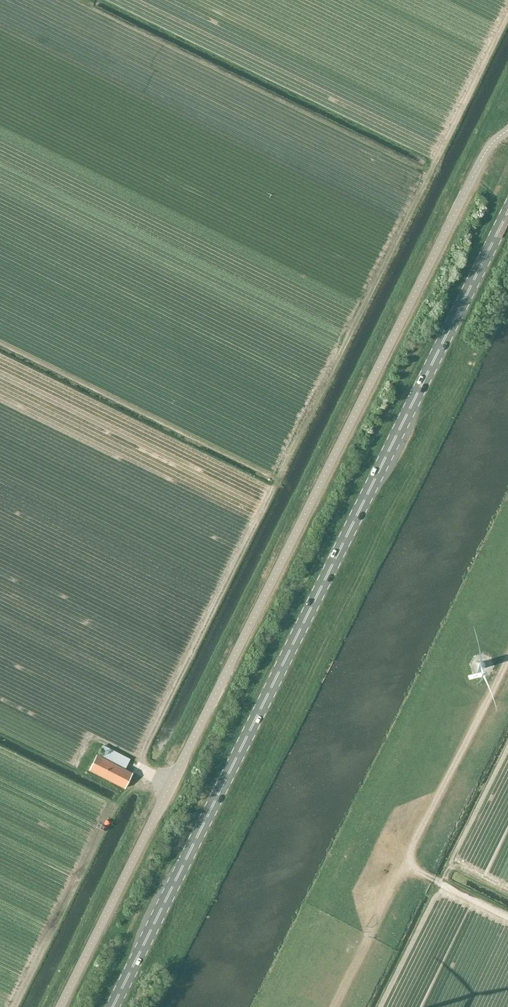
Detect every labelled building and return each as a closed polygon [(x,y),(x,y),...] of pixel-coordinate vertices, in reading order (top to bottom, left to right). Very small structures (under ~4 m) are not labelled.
[(483,661),(482,661),(482,662),(481,662),(480,662),(480,663),(479,664),(479,665),(479,666),(479,667),(479,668),(480,668),(480,669),(481,669),(481,670),(482,670),(483,670),(484,670),(485,670),(485,669),(486,669),(487,668),(487,667),(487,666),(487,665),(487,664),(487,663),(486,663),(486,662),(485,662),(484,661),(483,661)] [(125,769),(130,758),(103,744),(98,754),(97,754),(97,755),(89,770),(125,788),(132,772),(125,769)]
